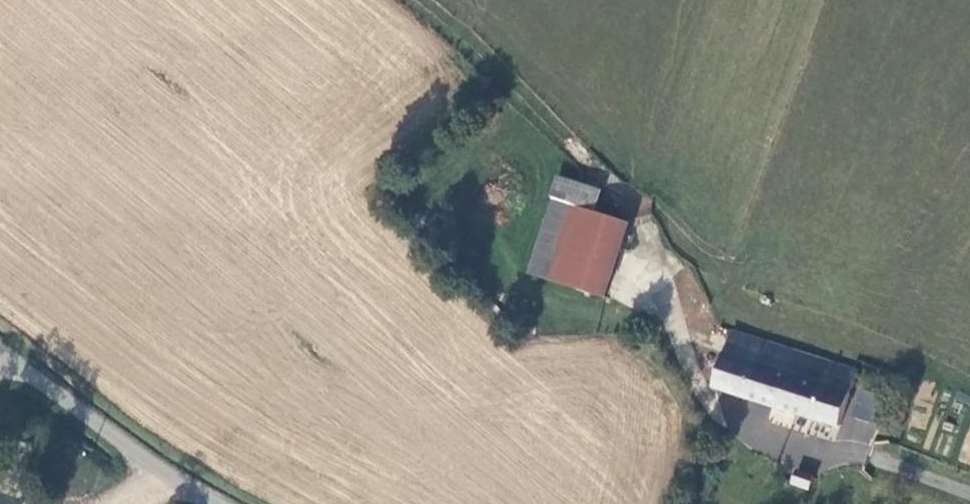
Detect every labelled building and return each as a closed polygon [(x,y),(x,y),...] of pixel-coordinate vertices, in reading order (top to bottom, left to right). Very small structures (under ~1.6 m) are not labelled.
[(621,234),(566,216),(544,288),(601,305),(621,234)] [(841,428),(844,417),(854,385),(859,373),(737,333),(720,386),(841,428)] [(854,385),(844,417),(875,428),(888,396),(854,385)] [(813,489),(817,474),(800,470),(796,485),(813,489)]
